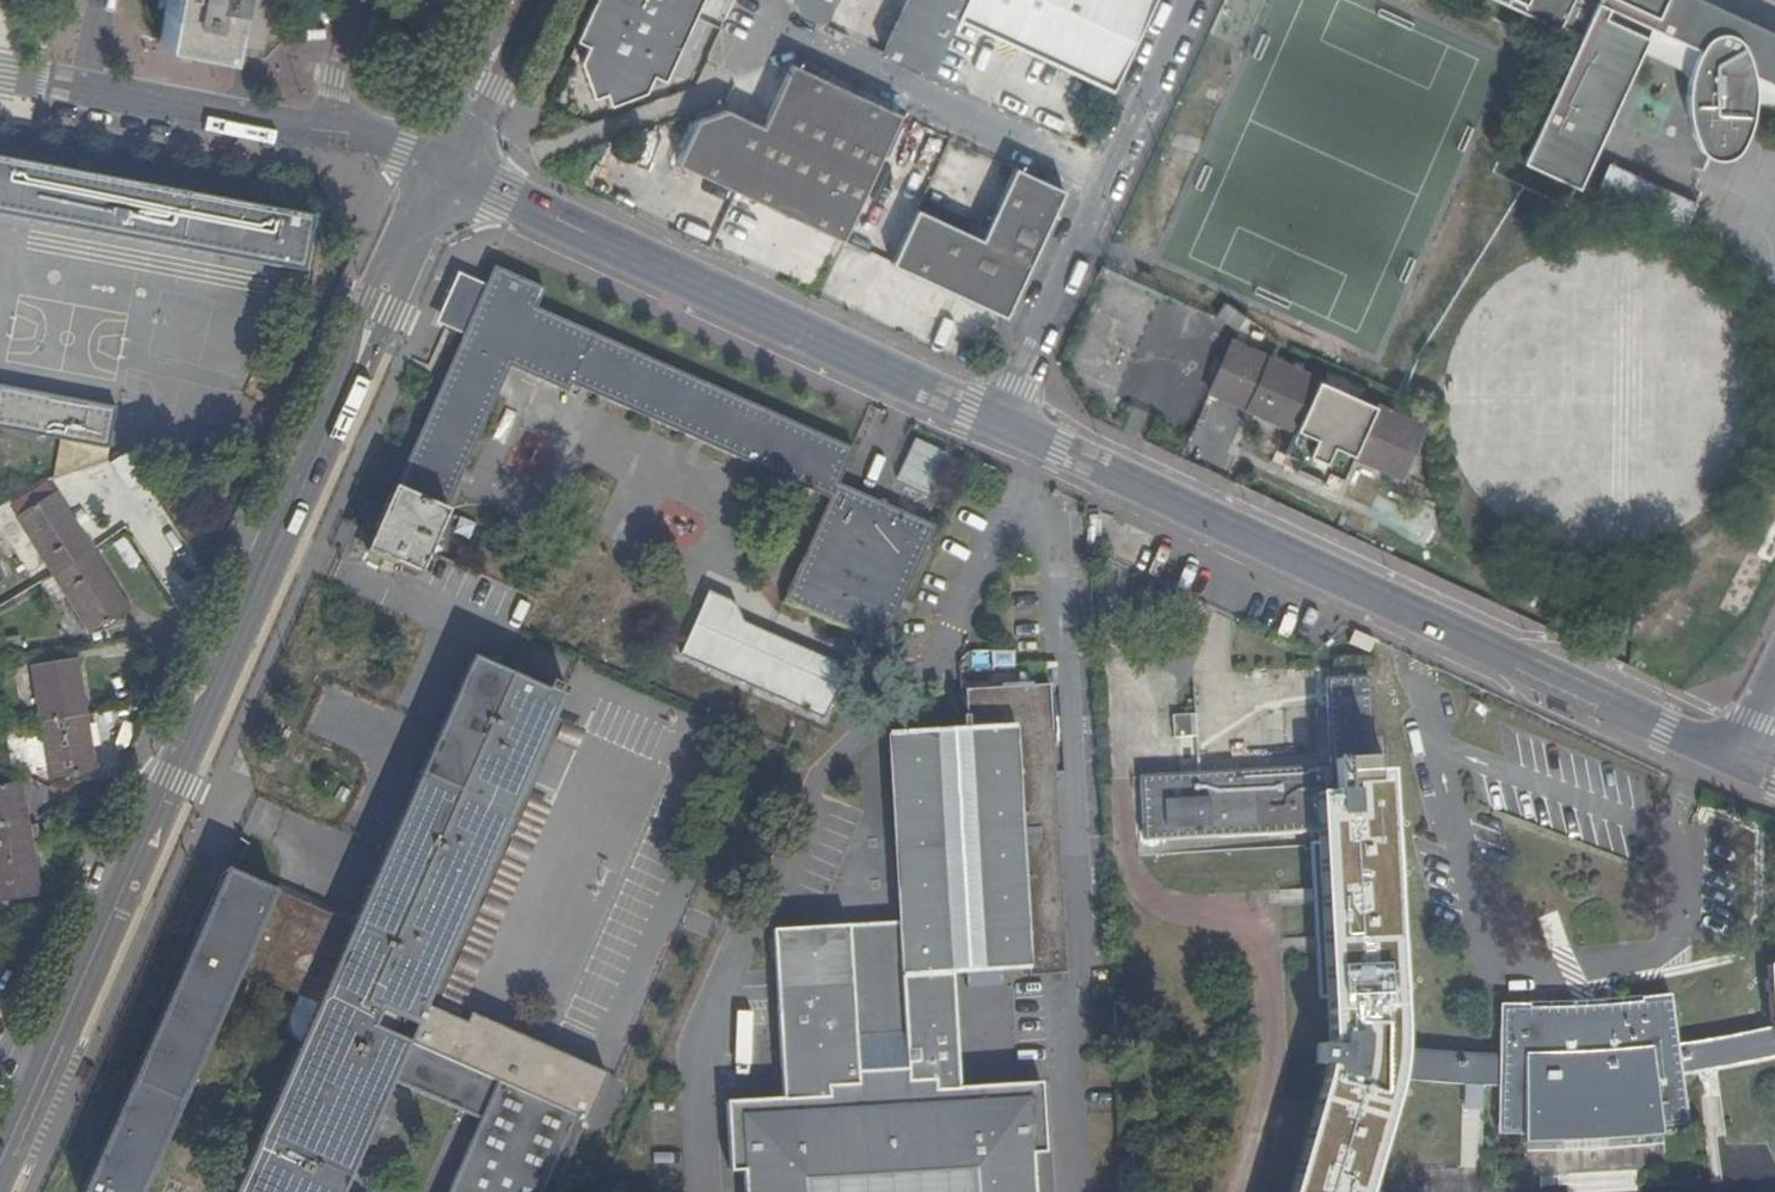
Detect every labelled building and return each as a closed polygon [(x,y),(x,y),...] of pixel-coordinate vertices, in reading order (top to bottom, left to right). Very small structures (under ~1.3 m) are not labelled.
[(230,49),(239,0),(172,0),(165,36),(230,49)] [(576,37),(587,41),(582,53),(590,87),(603,85),(605,96),(642,84),(650,71),(663,77),(700,0),(594,0),(576,37)] [(820,22),(830,0),(791,0),(796,13),(820,22)] [(928,73),(954,16),(962,0),(901,0),(878,50),(928,73)] [(1110,89),(1151,0),(962,0),(954,16),(1110,89)] [(1554,24),(1556,22),(1578,32),(1557,78),(1524,152),(1576,174),(1590,143),(1615,87),(1644,23),(1694,44),(1689,56),(1685,72),(1684,85),(1683,102),(1685,113),(1690,131),(1696,140),(1706,151),(1715,157),(1725,156),(1732,151),(1742,141),(1748,131),(1754,119),(1757,107),(1758,89),(1756,73),(1774,81),(1774,34),(1742,19),(1699,0),(1502,0),(1554,24)] [(899,110),(790,60),(761,121),(726,105),(695,118),(675,160),(841,237),(899,110)] [(294,272),(309,205),(141,176),(0,150),(0,216),(294,272)] [(1595,183),(1666,215),(1679,186),(1607,153),(1595,183)] [(1065,187),(1017,166),(984,236),(917,205),(893,261),(1007,314),(1065,187)] [(1679,186),(1666,215),(1683,222),(1695,193),(1679,186)] [(855,450),(748,401),(540,307),(547,289),(498,265),(489,285),(468,335),(398,487),(396,487),(376,532),(368,550),(423,574),(432,553),(450,512),(450,509),(513,367),(568,391),(572,384),(725,452),(831,500),(788,602),(885,645),(938,526),(841,484),(855,450)] [(468,335),(489,285),(464,272),(443,322),(468,335)] [(1195,390),(1238,409),(1261,358),(1218,338),(1195,390)] [(1261,358),(1238,409),(1279,428),(1268,453),(1282,461),(1279,467),(1308,481),(1312,474),(1324,479),(1338,454),(1383,475),(1406,424),(1261,358)] [(119,403),(1,381),(0,385),(0,425),(112,447),(119,403)] [(22,515),(57,572),(71,594),(93,629),(131,605),(58,490),(22,515)] [(71,594),(57,572),(42,582),(56,604),(71,594)] [(828,716),(849,668),(746,623),(740,603),(712,592),(685,653),(828,716)] [(97,768),(81,658),(38,664),(53,776),(97,768)] [(277,889),(228,867),(202,927),(80,1191),(141,1191),(240,971),(316,1002),(232,1191),(339,1191),(389,1081),(477,1119),(445,1191),(551,1191),(603,1073),(468,1014),(465,1021),(452,1015),(427,1004),(554,717),(566,690),(550,682),(545,690),(494,668),(485,688),(465,680),(352,924),(342,945),(266,910),(277,889)] [(1144,792),(1146,837),(1223,833),(1321,828),(1325,887),(1324,887),(1328,942),(1331,997),(1330,1040),(1322,1040),(1320,1060),(1328,1060),(1327,1072),(1300,1163),(1292,1191),(1368,1191),(1399,1089),(1401,1075),(1501,1083),(1500,1130),(1526,1132),(1526,1138),(1585,1139),(1616,1137),(1663,1132),(1662,1125),(1688,1121),(1682,1073),(1728,1067),(1755,1062),(1774,1057),(1774,964),(1769,964),(1771,998),(1774,1025),(1751,1030),(1732,1034),(1678,1043),(1671,993),(1643,997),(1604,1000),(1553,1003),(1504,1001),(1502,1051),(1449,1049),(1405,1045),(1405,1020),(1399,910),(1390,766),(1375,767),(1370,673),(1328,676),(1331,761),(1143,773),(1144,792)] [(967,703),(968,713),(965,714),(965,726),(890,731),(901,929),(878,930),(878,924),(850,926),(851,933),(783,936),(787,1002),(780,1003),(785,1096),(729,1099),(731,1166),(744,1167),(746,1191),(1032,1191),(1030,1150),(1044,1148),(1040,1079),(959,1085),(956,1028),(908,1030),(905,975),(952,972),(1031,967),(1033,977),(1072,974),(1056,747),(1056,745),(1052,684),(966,688),(967,703)] [(1192,737),(1196,715),(1172,711),(1168,733),(1192,737)] [(427,1004),(452,1015),(545,806),(528,798),(554,741),(572,748),(580,730),(554,717),(427,1004)] [(22,781),(0,785),(0,900),(40,893),(22,781)] [(352,924),(277,889),(266,910),(342,945),(352,924)] [(851,933),(850,926),(775,930),(780,1003),(787,1002),(783,936),(851,933)] [(956,1028),(952,972),(905,975),(908,1030),(956,1028)]
